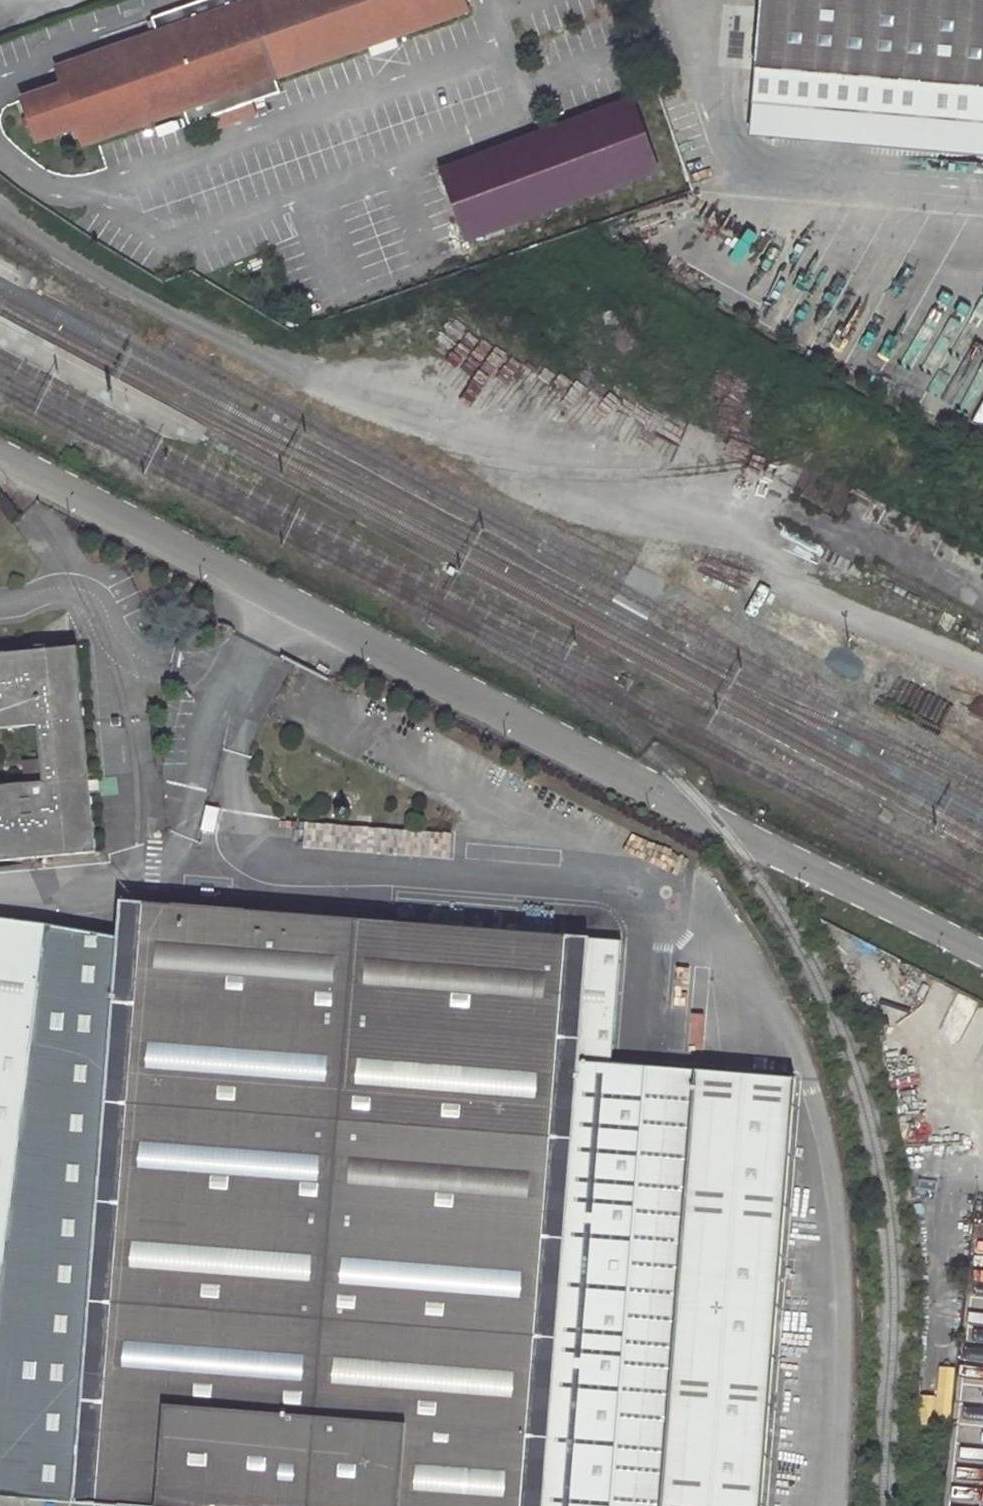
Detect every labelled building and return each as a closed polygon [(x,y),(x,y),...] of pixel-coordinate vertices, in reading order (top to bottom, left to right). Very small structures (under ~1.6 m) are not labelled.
[(59,73),(65,88),(24,102),(40,144),(79,130),(84,144),(184,108),(189,122),(213,114),(218,127),(236,120),(255,114),(250,100),(280,89),(275,75),(469,5),(467,0),(262,0),(59,73)] [(756,68),(982,88),(982,0),(762,0),(756,68)] [(756,68),(750,137),(982,157),(982,88),(756,68)] [(440,170),(466,241),(661,169),(634,98),(440,170)] [(78,646),(0,655),(0,862),(98,851),(78,646)] [(799,1073),(615,1059),(623,938),(147,903),(144,941),(46,925),(0,918),(0,1498),(100,1505),(766,1505),(799,1073)]
